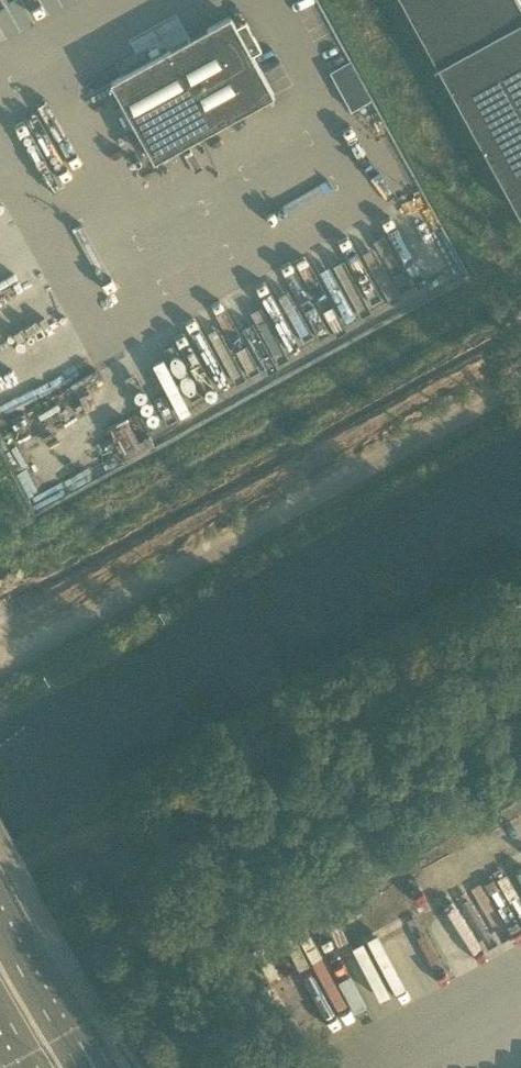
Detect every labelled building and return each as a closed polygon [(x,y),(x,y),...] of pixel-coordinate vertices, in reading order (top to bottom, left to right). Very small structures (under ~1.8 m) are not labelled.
[(519,0),(403,0),(438,63),(434,66),(520,19),(520,3),(519,0)] [(155,161),(275,95),(253,56),(262,50),(246,22),(237,27),(231,16),(111,82),(155,161)] [(434,66),(435,67),(439,65),(520,215),(520,19),(434,66)] [(350,61),(330,72),(352,111),(372,100),(350,61)]
